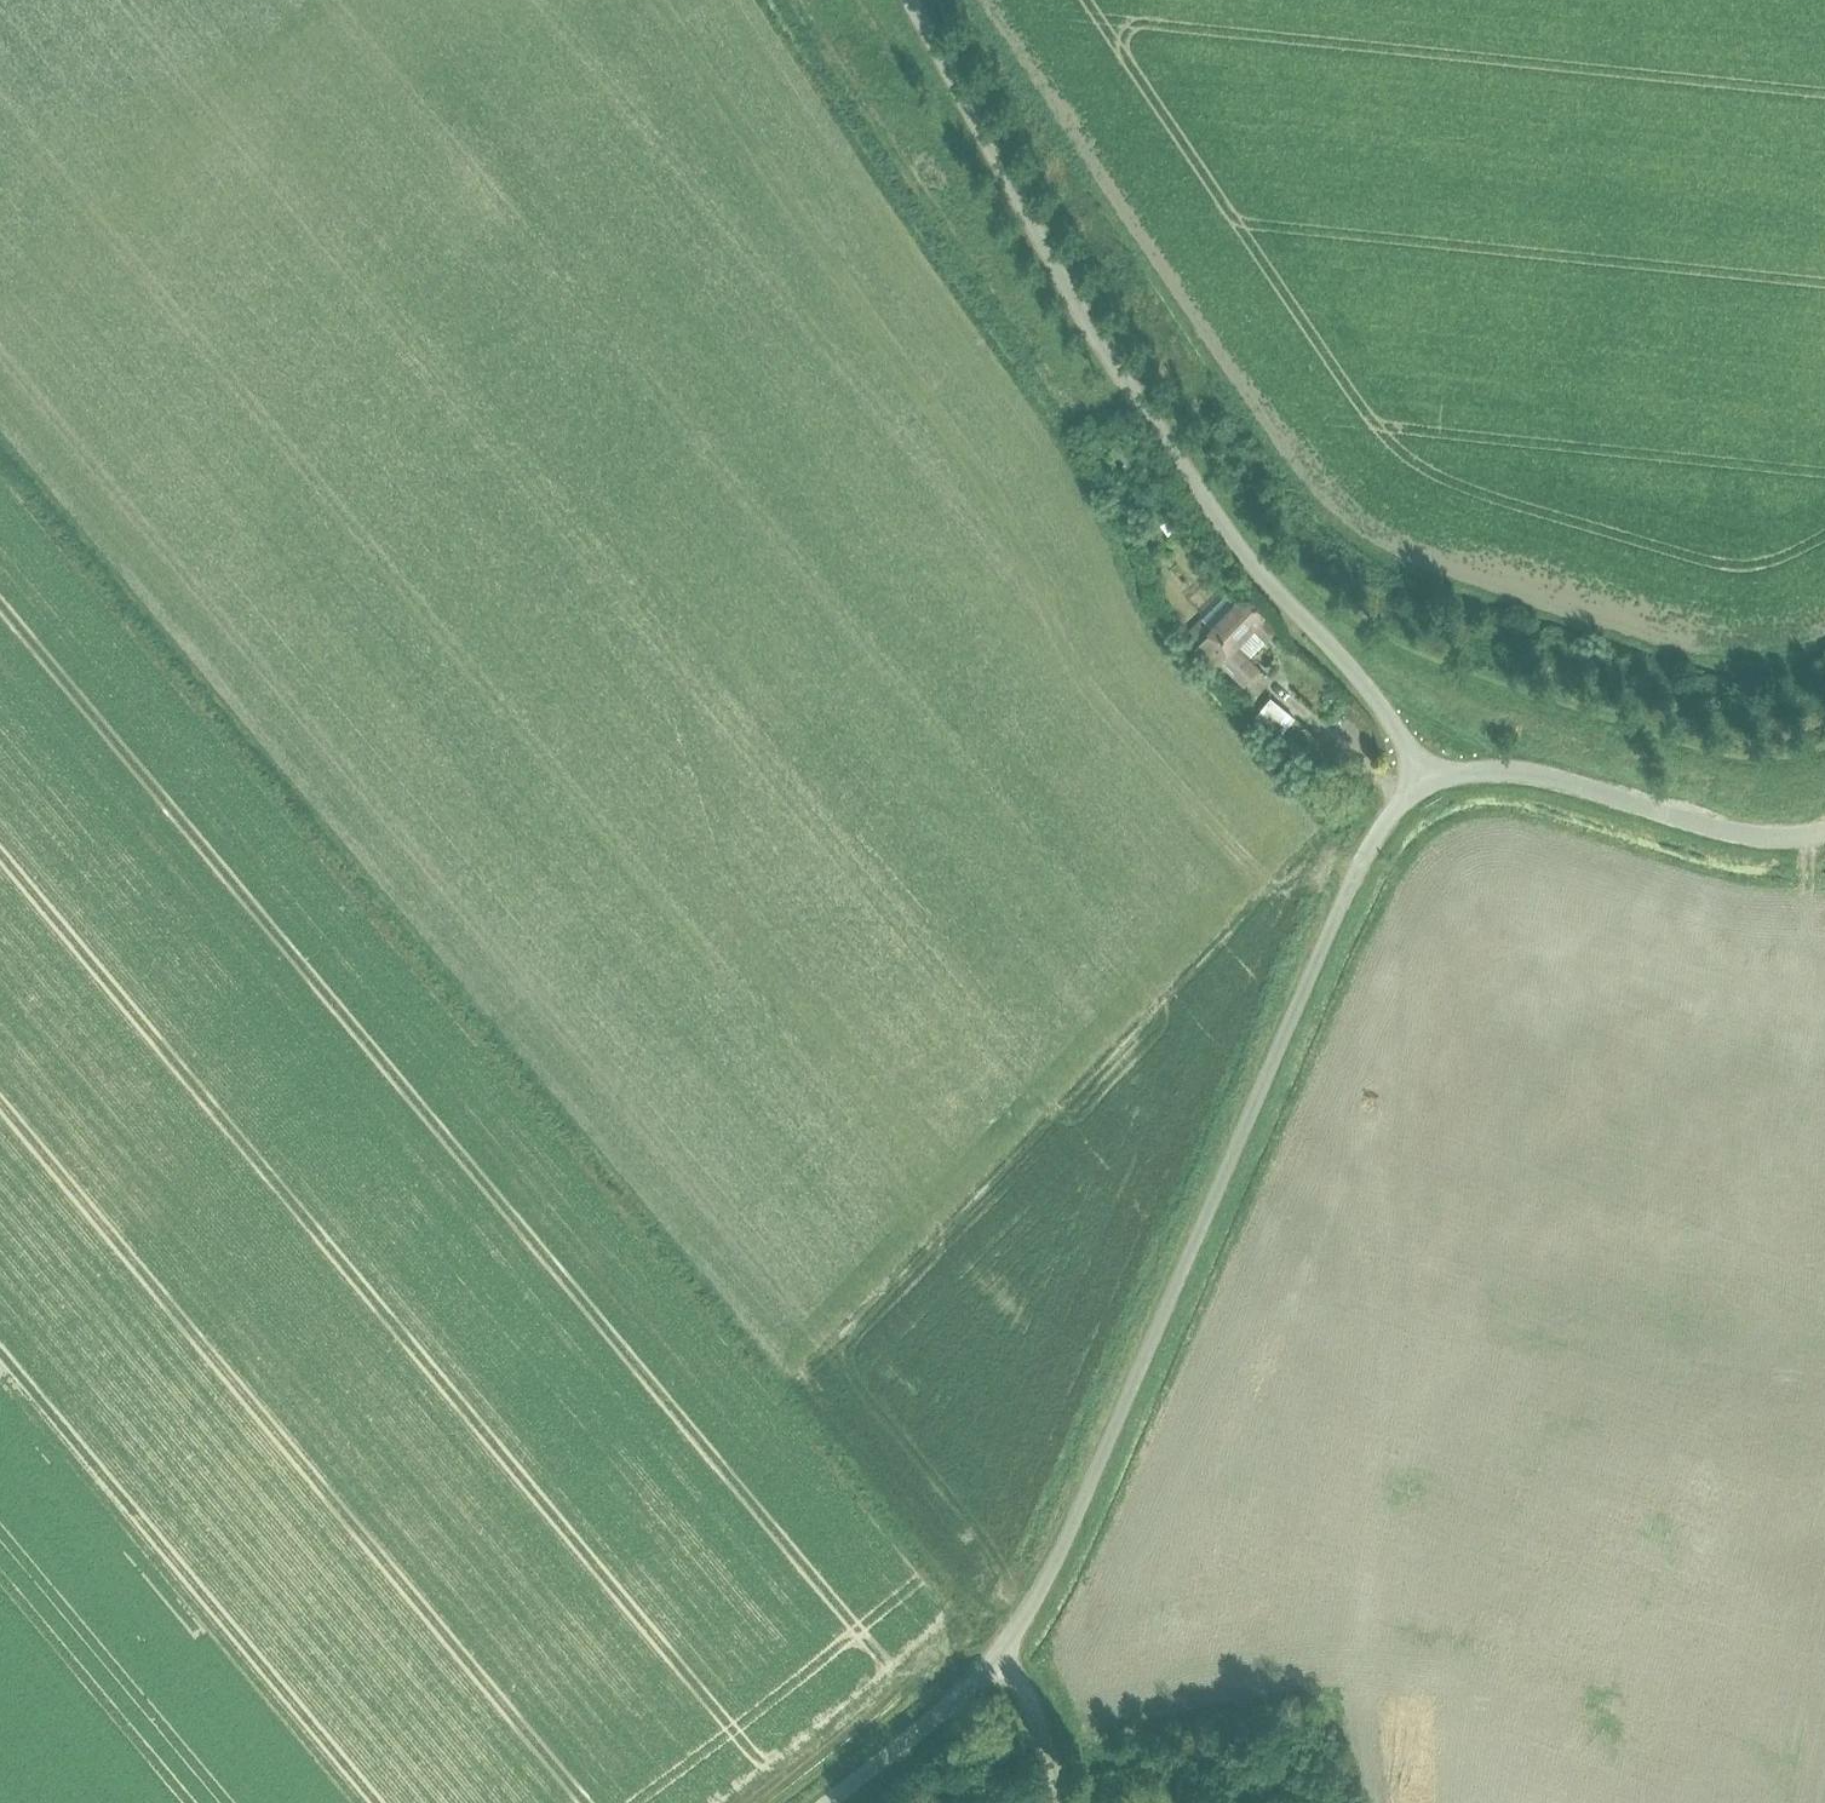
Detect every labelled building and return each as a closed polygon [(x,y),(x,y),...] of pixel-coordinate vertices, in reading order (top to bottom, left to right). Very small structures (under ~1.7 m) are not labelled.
[(1172,519),(1163,526),(1171,538),(1180,531),(1172,519)] [(1260,669),(1250,660),(1278,629),(1246,599),(1216,632),(1204,621),(1192,634),(1204,645),(1200,649),(1217,664),(1222,659),(1247,682),(1260,669)] [(1284,710),(1267,730),(1278,740),(1295,720),(1284,710)]
